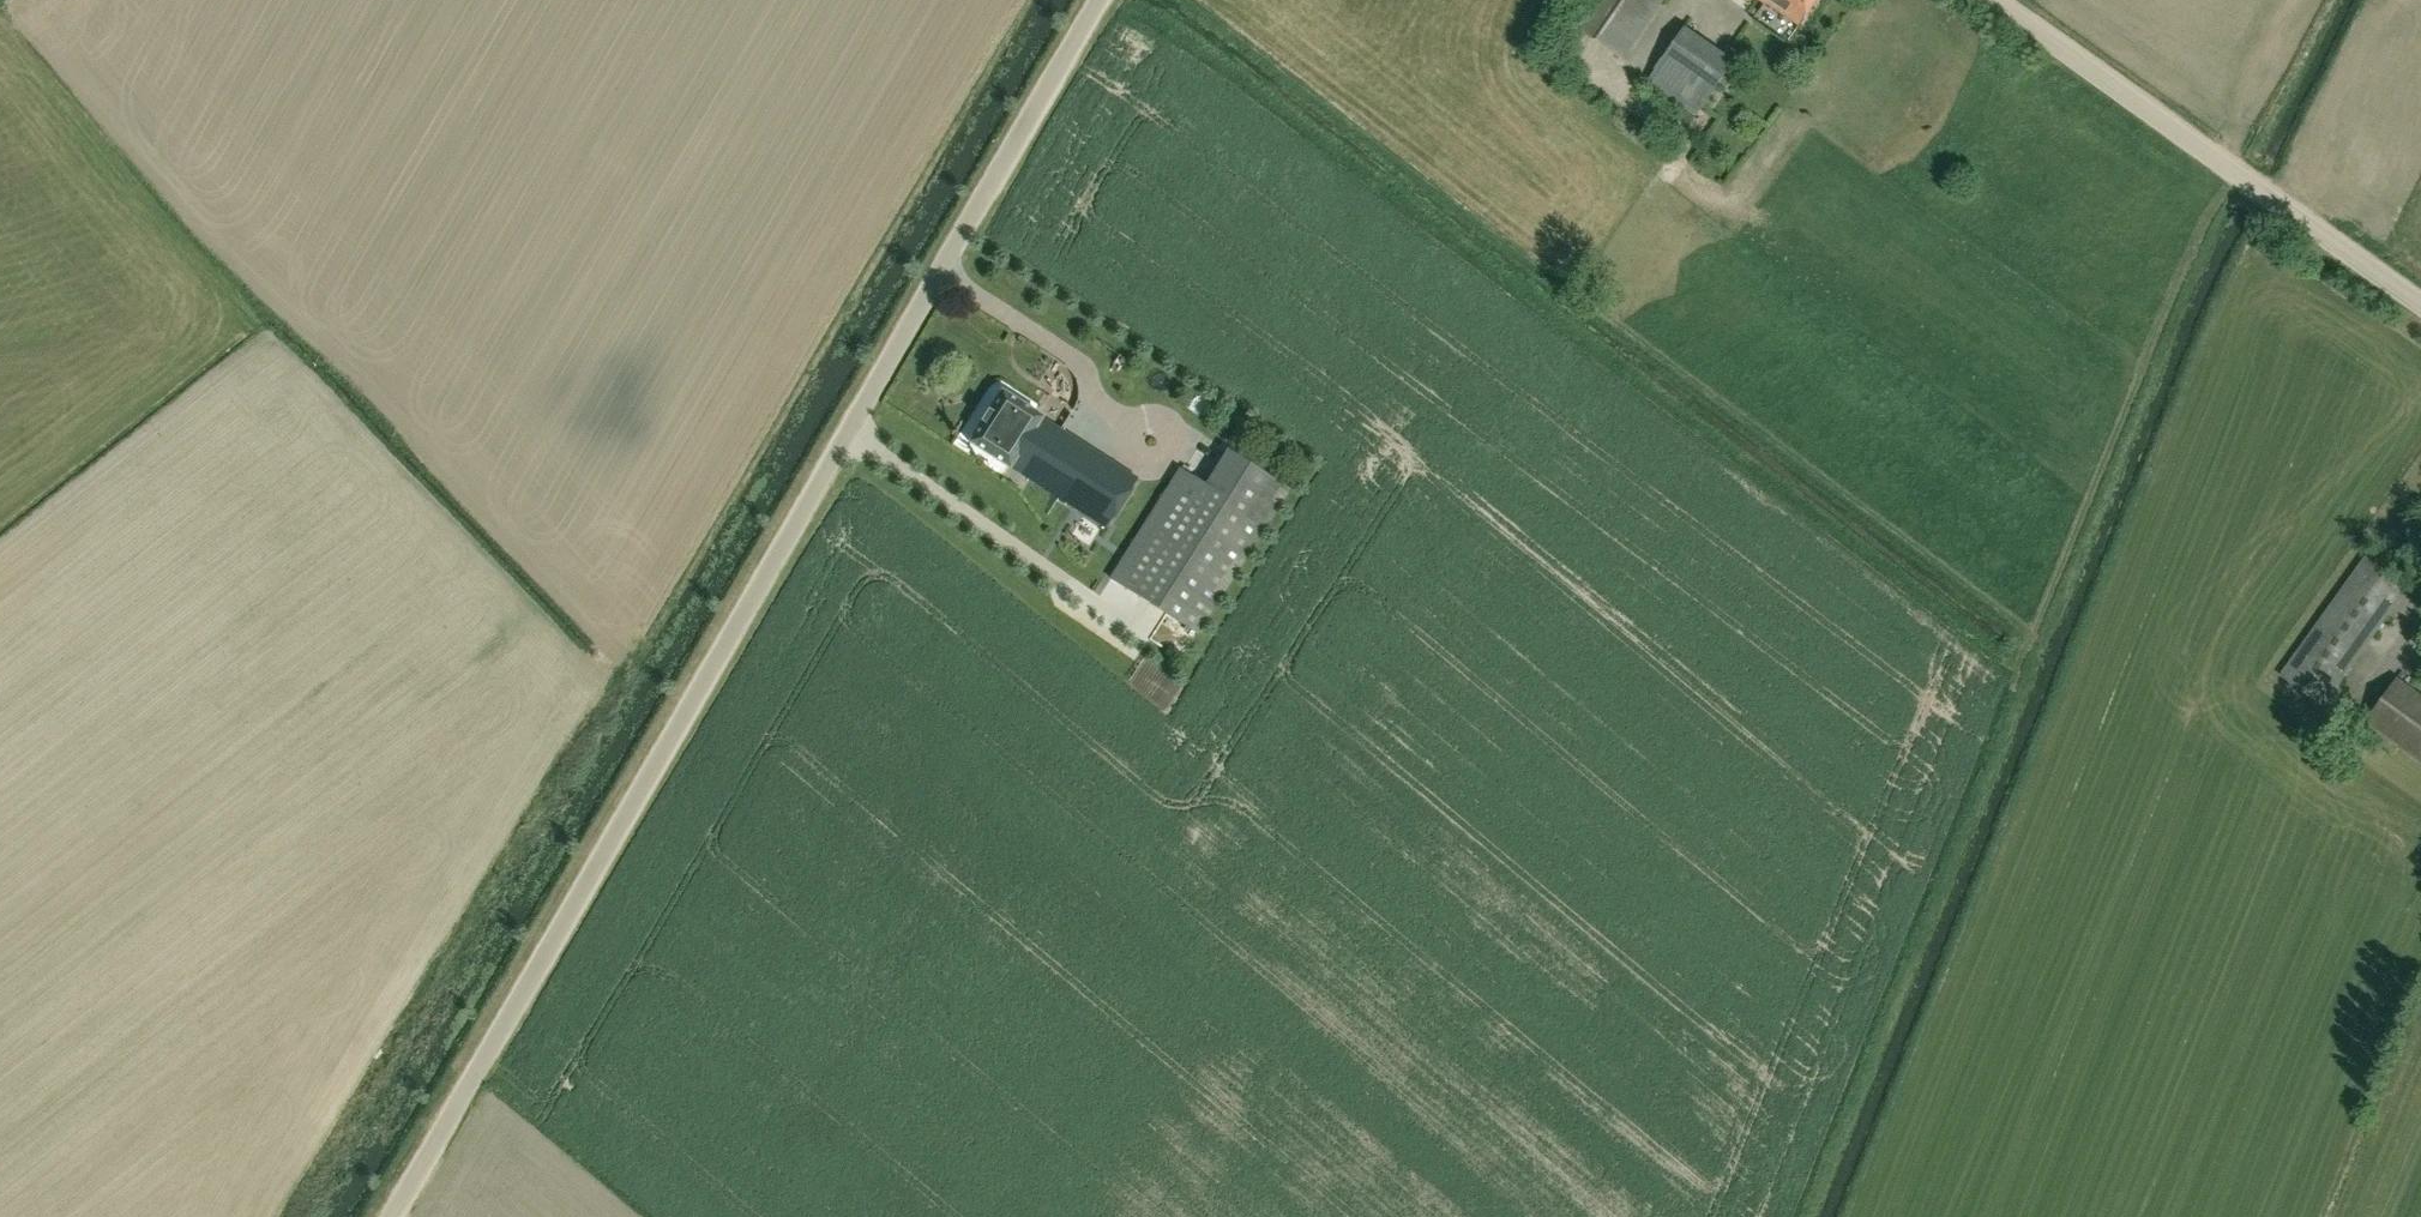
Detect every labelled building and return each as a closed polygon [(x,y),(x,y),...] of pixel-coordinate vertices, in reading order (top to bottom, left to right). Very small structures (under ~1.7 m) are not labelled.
[(1572,22),(1623,58),(1663,0),(1587,0),(1572,22)] [(1767,4),(1768,2),(1802,25),(1819,0),(1761,0),(1767,4)] [(1734,63),(1685,29),(1648,82),(1697,116),(1734,63)] [(1009,465),(1105,527),(1135,479),(1040,418),(1041,416),(1001,390),(968,441),(1008,467),(1009,465)] [(1228,454),(1208,486),(1179,467),(1109,577),(1139,596),(1197,632),(1288,488),(1232,453),(1230,455),(1228,454)] [(2366,556),(2280,676),(2324,706),(2409,587),(2366,556)] [(2366,723),(2420,762),(2420,694),(2398,677),(2366,723)]
